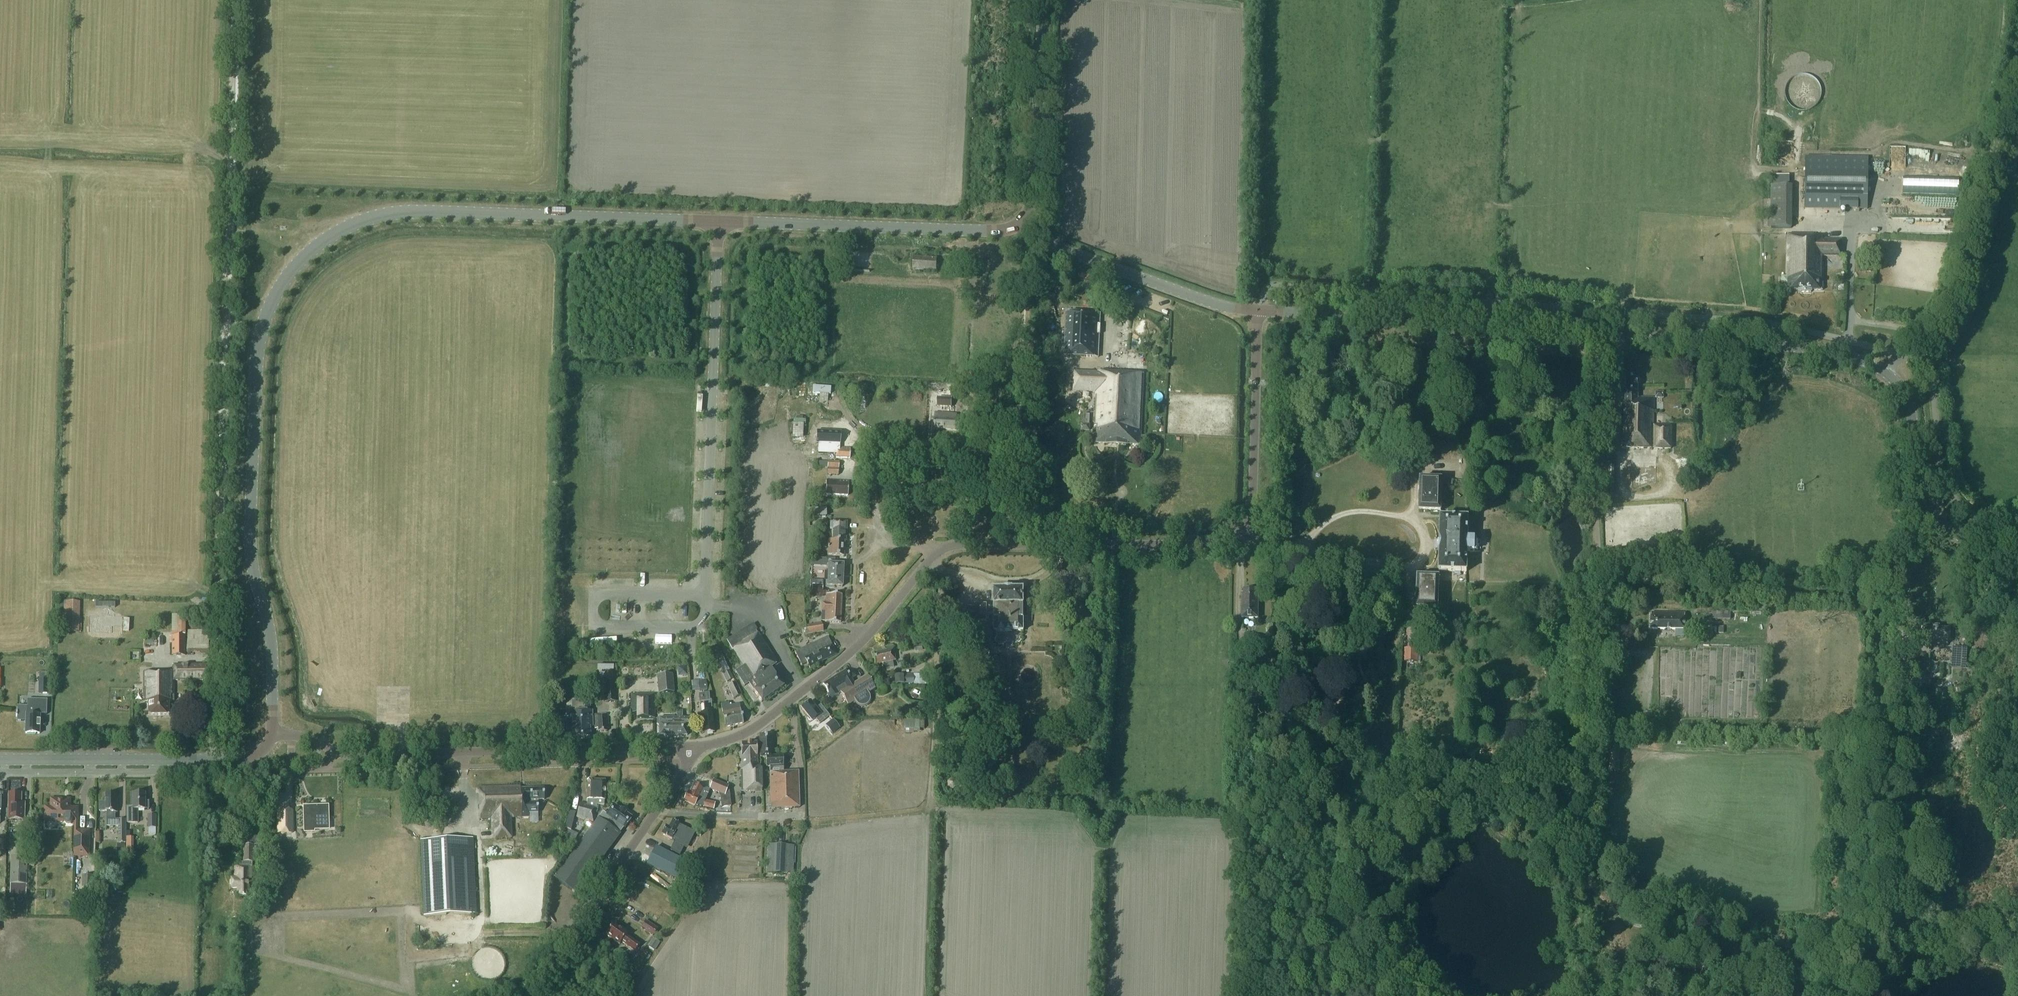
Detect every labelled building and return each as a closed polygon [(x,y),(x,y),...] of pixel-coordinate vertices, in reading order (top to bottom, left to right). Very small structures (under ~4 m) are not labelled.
[(1804,208),(1867,209),(1868,157),(1805,156),(1804,208)] [(1777,227),(1797,226),(1796,174),(1775,174),(1777,227)] [(1841,257),(1841,240),(1823,240),(1823,237),(1813,237),(1813,235),(1788,234),(1787,290),(1799,290),(1799,292),(1811,292),(1811,290),(1822,290),(1822,283),(1820,283),(1820,279),(1822,279),(1823,256),(1841,257)] [(913,269),(936,270),(936,259),(914,257),(913,269)] [(1064,356),(1098,357),(1100,313),(1066,312),(1064,356)] [(1144,362),(1138,361),(1139,352),(1127,351),(1126,366),(1144,368),(1144,362)] [(1140,445),(1143,374),(1097,372),(1074,371),(1073,390),(1096,392),(1095,427),(1097,427),(1096,443),(1106,443),(1106,444),(1128,445),(1128,444),(1140,445)] [(1621,448),(1671,449),(1671,426),(1653,425),(1654,398),(1638,398),(1638,379),(1625,379),(1625,405),(1622,405),(1621,448)] [(951,398),(951,388),(938,388),(938,397),(937,406),(951,407),(951,398)] [(952,398),(964,399),(964,391),(952,391),(952,398)] [(934,429),(959,430),(960,420),(957,419),(957,414),(935,413),(934,429)] [(849,458),(850,448),(836,448),(836,449),(834,449),(834,447),(827,447),(827,455),(834,455),(834,453),(836,454),(836,458),(849,458)] [(1694,477),(1690,472),(1686,476),(1690,481),(1694,477)] [(849,480),(826,479),(826,494),(848,495),(849,480)] [(1442,480),(1420,479),(1419,511),(1441,512),(1442,480)] [(1468,519),(1440,518),(1439,571),(1466,572),(1467,552),(1475,552),(1475,540),(1467,540),(1468,519)] [(832,556),(844,556),(844,541),(846,541),(847,521),(833,521),(833,522),(830,522),(830,529),(833,529),(832,540),(828,540),(827,555),(832,555),(832,556)] [(834,586),(842,587),(843,565),(834,564),(834,559),(829,558),(825,558),(825,564),(827,564),(827,566),(827,571),(828,571),(828,575),(825,574),(825,579),(828,579),(827,581),(826,581),(826,587),(834,588),(834,586)] [(1438,609),(1439,577),(1417,576),(1416,609),(1438,609)] [(989,615),(994,615),(994,631),(1024,631),(1023,591),(1024,591),(1024,590),(1022,590),(1012,590),(1005,590),(995,590),(994,590),(994,591),(994,606),(986,606),(986,605),(980,605),(976,605),(976,606),(968,606),(968,607),(969,607),(969,613),(976,613),(976,621),(986,621),(986,619),(989,619),(989,615)] [(1259,619),(1258,594),(1255,594),(1255,591),(1245,591),(1245,594),(1242,594),(1242,619),(1259,619)] [(825,611),(825,622),(840,623),(842,594),(826,594),(826,603),(822,602),(822,611),(825,611)] [(67,602),(66,631),(78,631),(79,602),(67,602)] [(1445,621),(1445,611),(1437,611),(1437,621),(1445,621)] [(1712,611),(1712,619),(1730,619),(1730,611),(1712,611)] [(1651,629),(1685,630),(1685,613),(1651,613),(1651,629)] [(176,615),(176,635),(184,635),(184,615),(176,615)] [(122,626),(122,617),(89,617),(89,633),(112,633),(112,626),(122,626)] [(805,625),(807,634),(824,631),(822,622),(805,625)] [(757,633),(755,630),(757,630),(753,624),(726,640),(734,652),(740,663),(743,666),(734,671),(744,686),(748,683),(754,690),(753,691),(761,702),(783,687),(770,667),(777,663),(757,633)] [(1951,641),(1951,637),(1948,637),(1949,629),(1949,628),(1923,628),(1923,629),(1923,643),(1948,644),(1948,641),(1951,641)] [(1246,643),(1258,643),(1258,635),(1246,635),(1246,643)] [(185,655),(184,636),(172,636),(172,655),(185,655)] [(801,665),(807,663),(810,668),(836,654),(828,637),(795,652),(801,665)] [(894,667),(893,660),(895,660),(893,645),(885,647),(885,650),(874,652),(875,664),(885,662),(886,669),(894,667)] [(1745,657),(1750,657),(1749,669),(1746,673),(1743,673),(1743,676),(1750,682),(1747,686),(1758,687),(1762,690),(1763,659),(1760,663),(1756,659),(1756,651),(1752,656),(1747,653),(1750,650),(1745,645),(1739,645),(1739,651),(1745,651),(1745,657)] [(1955,667),(1970,667),(1971,646),(1956,645),(1955,667)] [(1404,661),(1418,661),(1418,648),(1404,648),(1404,661)] [(1929,673),(1945,673),(1945,664),(1929,664),(1929,673)] [(172,665),(172,672),(144,672),(144,701),(148,701),(148,715),(169,715),(169,701),(173,701),(173,680),(205,681),(205,665),(172,665)] [(686,667),(678,668),(679,672),(683,676),(687,675),(686,667)] [(730,670),(723,673),(728,682),(734,679),(730,670)] [(848,704),(855,700),(857,703),(860,705),(863,706),(866,705),(869,702),(870,699),(870,695),(868,692),(875,688),(867,675),(854,684),(846,671),(840,674),(823,684),(828,694),(827,694),(830,699),(841,692),(848,704)] [(674,692),(673,674),(657,675),(658,693),(674,692)] [(904,674),(896,675),(896,684),(904,683),(914,683),(914,674),(904,674)] [(38,693),(48,694),(49,679),(39,679),(38,693)] [(606,702),(615,701),(614,682),(605,683),(606,702)] [(742,695),(735,682),(727,686),(733,699),(742,695)] [(637,718),(654,718),(654,694),(631,695),(631,713),(637,713),(637,718)] [(700,702),(703,702),(709,701),(708,694),(699,695),(700,702)] [(26,722),(26,733),(40,734),(40,714),(47,715),(47,700),(27,699),(27,707),(17,706),(17,713),(16,713),(16,717),(17,717),(17,722),(26,722)] [(590,711),(590,700),(576,701),(577,712),(572,712),(572,720),(566,720),(566,730),(573,730),(573,737),(591,736),(590,725),(593,725),(592,715),(592,711),(590,711)] [(709,701),(703,702),(704,713),(697,714),(698,722),(701,722),(703,733),(714,732),(712,710),(711,701),(709,701)] [(811,721),(815,718),(819,724),(829,716),(820,705),(816,708),(810,701),(801,708),(811,721)] [(739,704),(729,706),(728,703),(721,704),(721,707),(726,726),(744,723),(739,704)] [(675,725),(675,735),(687,735),(687,726),(690,726),(690,718),(685,718),(686,711),(677,711),(677,718),(678,718),(678,725),(675,725)] [(598,728),(598,732),(607,731),(606,728),(609,728),(608,714),(594,715),(595,728),(598,728)] [(678,718),(677,718),(659,718),(657,720),(657,724),(659,726),(659,735),(675,735),(675,725),(678,725),(678,718)] [(913,718),(913,728),(924,728),(924,718),(913,718)] [(837,725),(833,719),(825,725),(830,731),(837,725)] [(1015,737),(1025,737),(1025,724),(1015,724),(1015,737)] [(772,734),(759,734),(760,757),(766,757),(766,767),(769,766),(771,808),(799,808),(798,772),(783,772),(783,756),(772,756),(772,734)] [(741,743),(741,791),(761,791),(761,769),(760,769),(760,764),(757,764),(757,743),(741,743)] [(605,780),(590,780),(587,782),(587,805),(580,803),(576,817),(593,821),(597,805),(604,805),(604,800),(605,780)] [(712,790),(719,793),(720,800),(730,799),(729,786),(713,780),(710,788),(712,789),(712,790)] [(952,780),(948,782),(948,787),(953,790),(957,787),(957,782),(952,780)] [(684,800),(694,805),(695,805),(714,809),(715,803),(705,800),(710,790),(706,789),(704,790),(694,785),(690,793),(688,792),(684,800)] [(521,789),(521,786),(479,787),(480,818),(492,818),(492,838),(496,838),(512,838),(511,817),(530,817),(530,813),(538,813),(537,800),(544,800),(544,788),(521,789)] [(9,794),(9,820),(25,820),(25,803),(21,803),(21,794),(9,794)] [(118,826),(118,832),(118,842),(126,842),(125,819),(115,819),(115,812),(117,812),(117,801),(116,801),(116,794),(105,794),(105,802),(99,802),(99,811),(107,811),(107,826),(118,826)] [(127,807),(127,823),(138,823),(138,809),(145,809),(145,794),(132,794),(132,807),(127,807)] [(69,800),(62,800),(52,800),(51,807),(46,807),(45,820),(65,821),(65,822),(66,824),(67,824),(69,824),(70,824),(72,823),(72,821),(77,821),(77,808),(69,808),(69,800)] [(555,878),(574,892),(599,858),(601,860),(624,828),(625,828),(632,817),(625,813),(626,812),(621,809),(614,804),(607,815),(603,812),(580,844),(555,878)] [(328,829),(328,806),(304,807),(305,831),(314,831),(314,829),(328,829)] [(292,833),(292,811),(278,812),(279,833),(292,833)] [(157,828),(156,815),(148,815),(148,828),(148,835),(156,835),(156,828),(157,828)] [(666,826),(662,834),(665,836),(677,841),(679,842),(678,844),(686,847),(690,841),(692,842),(696,832),(672,821),(669,827),(666,826)] [(572,830),(569,837),(575,840),(578,833),(572,830)] [(76,855),(88,856),(88,832),(76,831),(76,855)] [(239,867),(235,867),(235,878),(231,878),(231,888),(238,888),(238,896),(249,896),(249,879),(251,879),(251,868),(250,868),(250,867),(252,867),(252,862),(254,862),(254,845),(259,845),(259,832),(243,832),(243,861),(244,861),(244,862),(242,862),(239,865),(239,867)] [(476,913),(473,838),(420,840),(424,916),(476,913)] [(678,845),(675,852),(688,858),(691,851),(678,845)] [(793,846),(774,845),(773,874),(792,874),(793,846)] [(656,847),(647,864),(677,879),(686,862),(656,847)] [(11,856),(10,884),(26,884),(27,856),(11,856)] [(84,875),(84,887),(94,887),(94,875),(84,875)] [(657,928),(645,921),(641,928),(652,935),(657,928)] [(613,924),(606,934),(619,944),(621,941),(635,951),(640,944),(626,935),(628,932),(621,927),(620,928),(613,924)] [(660,942),(655,938),(649,947),(654,950),(660,942)] [(638,954),(644,959),(648,954),(642,950),(638,954)]
